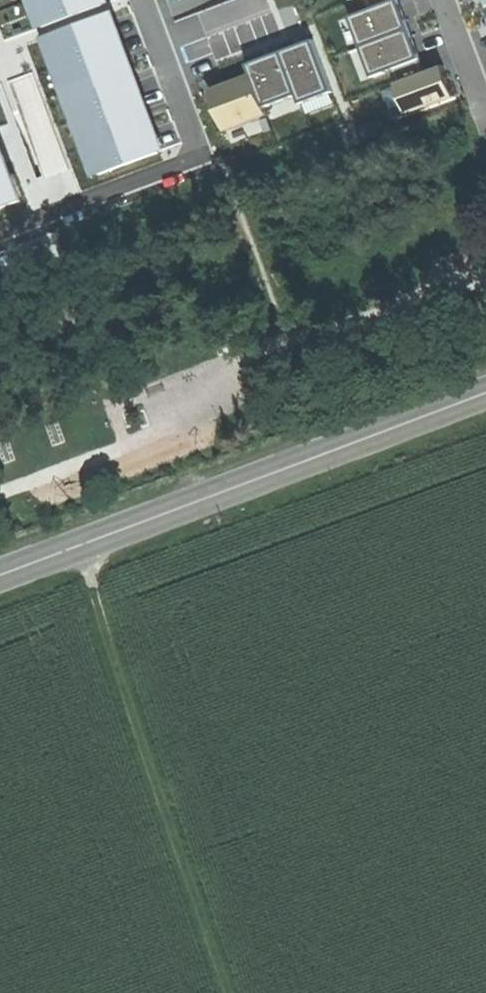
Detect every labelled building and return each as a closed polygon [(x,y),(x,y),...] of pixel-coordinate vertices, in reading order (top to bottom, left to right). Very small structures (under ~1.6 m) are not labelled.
[(47,24),(105,1),(105,0),(37,0),(47,24)] [(357,14),(369,45),(419,25),(409,0),(392,0),(357,14)] [(103,173),(161,150),(107,13),(49,36),(103,173)] [(368,47),(377,72),(429,54),(420,29),(368,47)] [(253,74),(214,89),(229,130),(269,115),(266,106),(298,94),(302,104),(336,91),(316,37),(248,62),(253,74)] [(468,95),(453,57),(400,78),(415,116),(468,95)] [(29,200),(0,123),(0,210),(29,200)]
